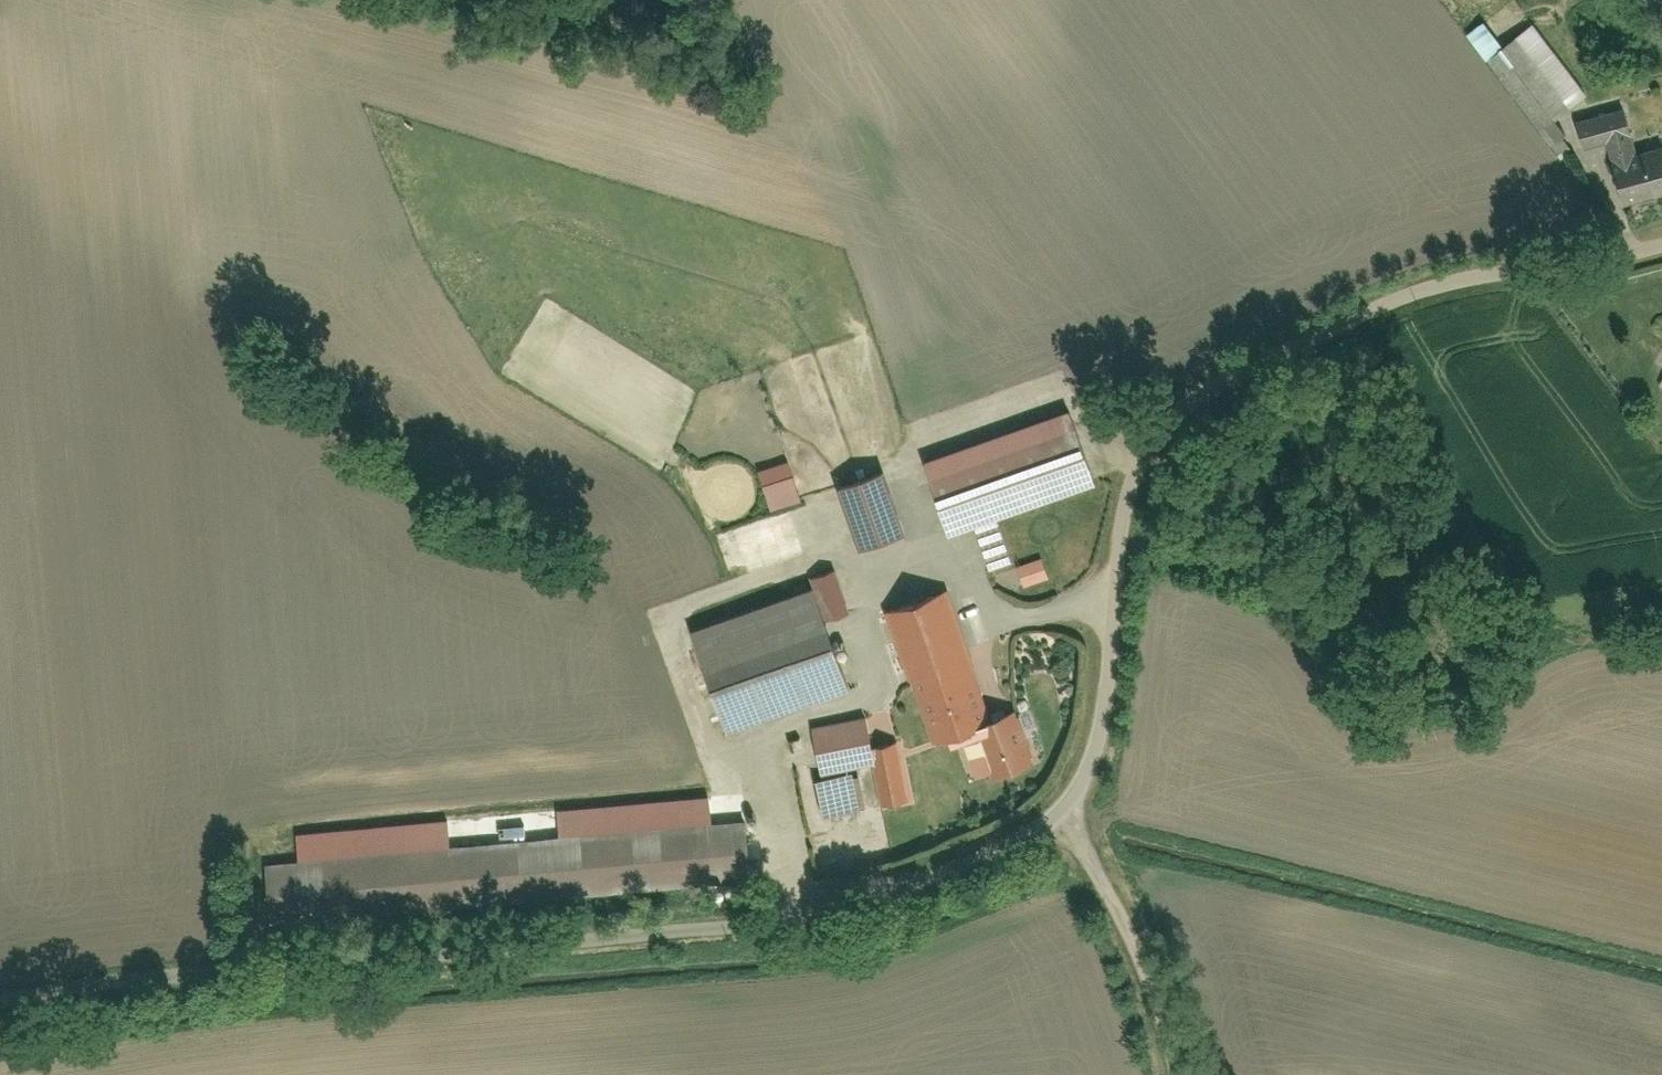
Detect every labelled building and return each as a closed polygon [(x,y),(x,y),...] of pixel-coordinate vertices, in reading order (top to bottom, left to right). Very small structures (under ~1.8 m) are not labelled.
[(1510,44),(1491,19),(1470,35),(1489,60),(1510,44)] [(1593,94),(1538,22),(1510,44),(1489,60),(1553,144),(1570,130),(1561,118),(1593,94)] [(1630,105),(1582,119),(1590,147),(1612,140),(1639,132),(1630,105)] [(1612,140),(1618,162),(1645,154),(1639,132),(1612,140)] [(1618,162),(1631,203),(1661,194),(1661,149),(1645,154),(1618,162)] [(1078,409),(935,460),(960,532),(980,525),(1005,516),(1104,481),(1078,409)] [(894,468),(850,484),(871,544),(916,528),(894,468)] [(773,509),(806,500),(798,473),(766,483),(773,509)] [(1005,516),(980,525),(995,568),(1020,559),(1005,516)] [(1048,556),(1023,564),(1030,586),(1055,577),(1048,556)] [(856,609),(842,570),(819,578),(822,588),(833,617),(856,609)] [(822,588),(698,631),(733,731),(857,687),(833,617),(822,588)] [(953,588),(893,609),(939,740),(967,730),(1000,719),(953,588)] [(1004,772),(1040,760),(1023,711),(1000,719),(967,730),(981,771),(1001,764),(1004,772)] [(874,718),(820,728),(828,772),(883,762),(879,745),(874,718)] [(890,802),(916,797),(905,740),(879,745),(883,762),(890,802)] [(860,770),(825,777),(832,813),(868,806),(860,770)] [(747,817),(270,860),(275,919),(752,875),(747,817)]
